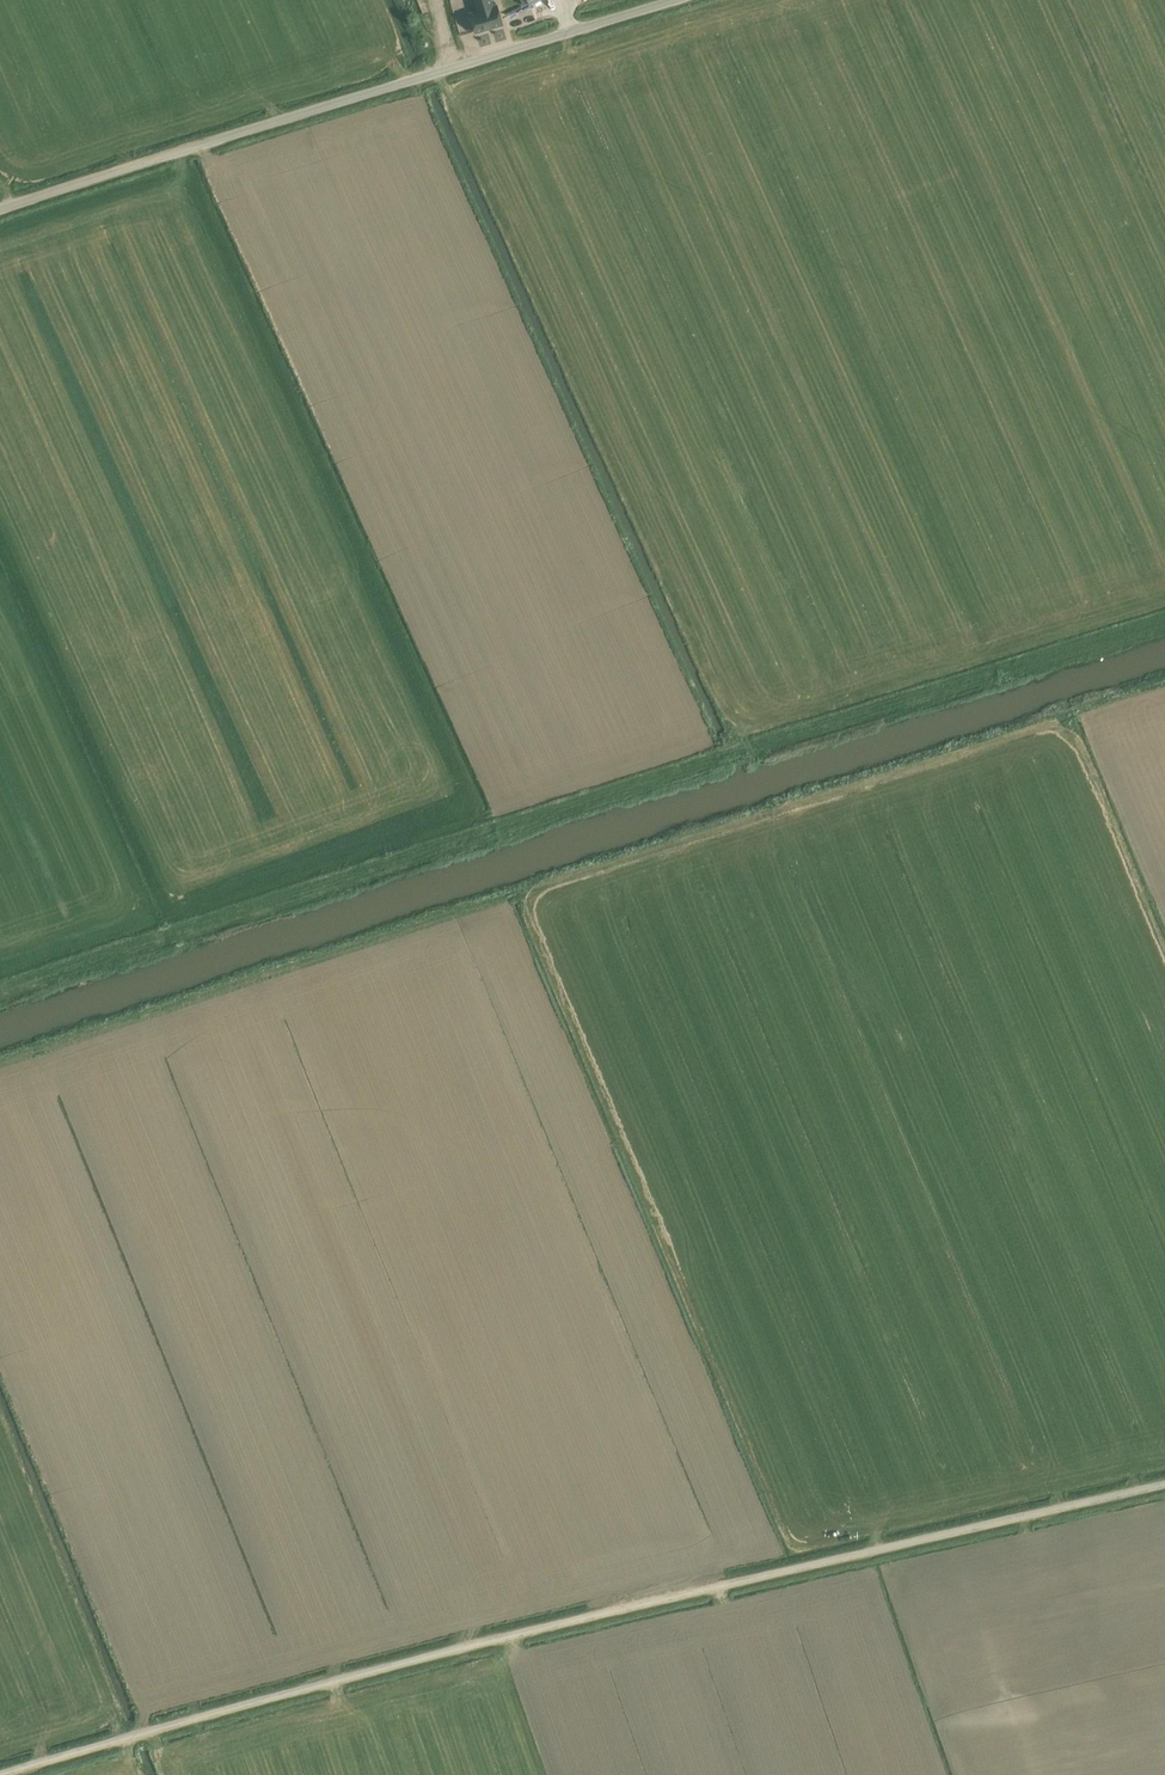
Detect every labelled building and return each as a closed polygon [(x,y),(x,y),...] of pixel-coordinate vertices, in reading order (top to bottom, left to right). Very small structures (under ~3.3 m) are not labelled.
[(469,13),(475,32),(502,24),(497,5),(493,6),(491,0),(474,0),(477,10),(469,13)]
